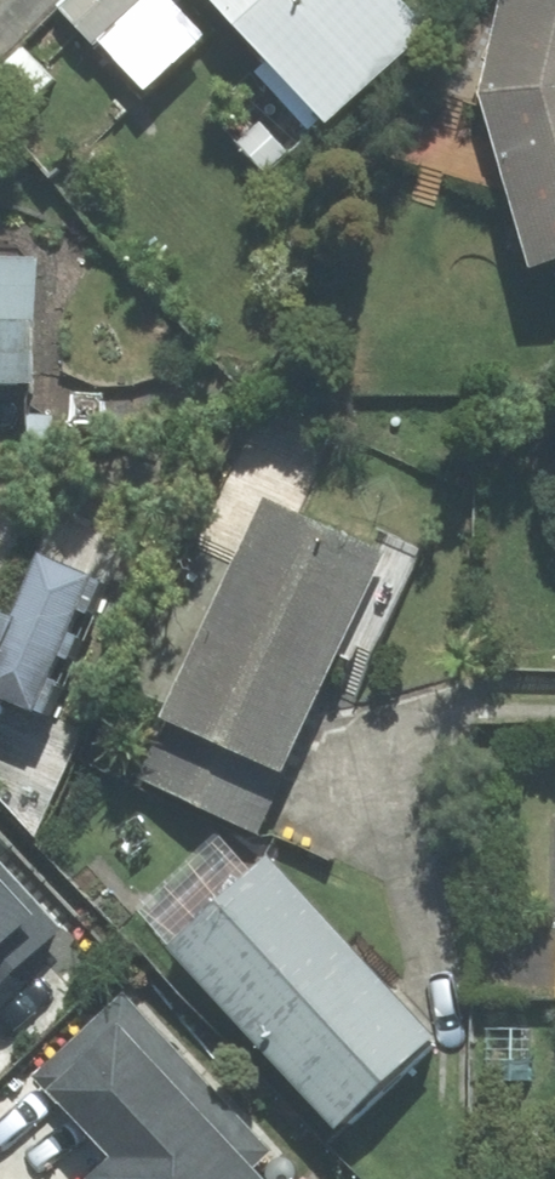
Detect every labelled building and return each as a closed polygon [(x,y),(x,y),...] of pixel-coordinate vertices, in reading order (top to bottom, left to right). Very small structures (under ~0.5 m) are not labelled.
[(137,0),(67,0),(59,8),(91,42),(137,0)] [(172,0),(146,0),(99,43),(143,90),(203,34),(172,0)] [(326,123),(428,28),(401,0),(212,0),(268,60),(256,71),(306,125),(317,114),(326,123)] [(554,256),(554,0),(501,0),(480,92),(532,263),(554,256)] [(0,259),(0,381),(30,381),(33,260),(0,259)] [(136,772),(256,827),(342,637),(374,652),(415,562),(263,493),(136,772)] [(30,710),(88,578),(39,557),(13,615),(0,610),(0,697),(30,710)] [(432,1036),(265,854),(167,943),(334,1125),(432,1036)] [(62,929),(0,862),(0,986),(62,929)] [(87,1178),(88,1178),(257,1178),(248,1170),(267,1153),(121,994),(35,1073),(112,1156),(87,1178)]
